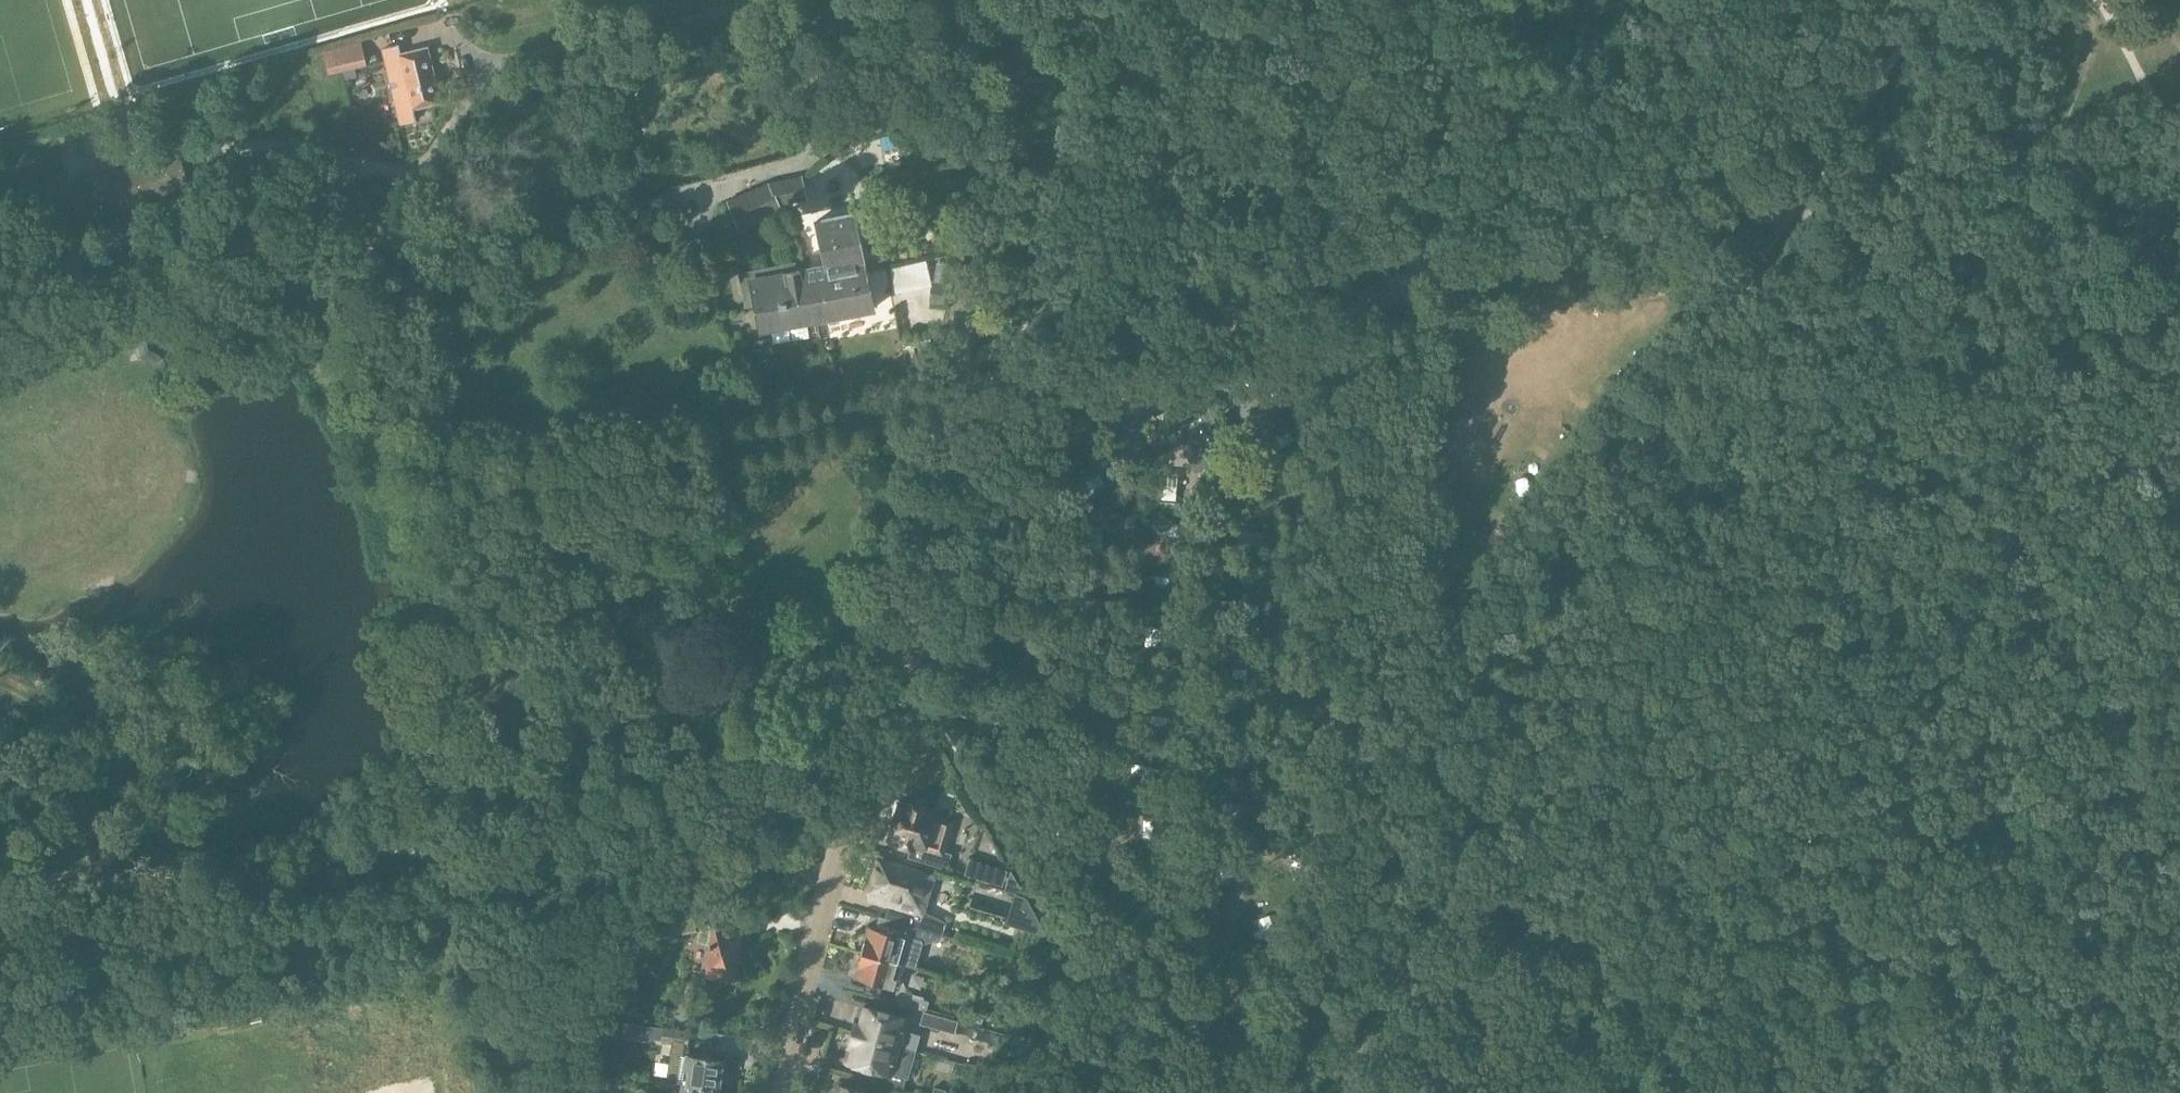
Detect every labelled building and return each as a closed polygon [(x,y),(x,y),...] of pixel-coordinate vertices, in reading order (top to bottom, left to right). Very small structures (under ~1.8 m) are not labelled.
[(361,43),(323,52),(328,74),(366,65),(361,43)] [(397,45),(382,49),(400,124),(415,121),(412,109),(440,102),(427,47),(399,53),(397,45)] [(769,182),(728,197),(739,225),(781,209),(778,202),(806,197),(801,176),(769,182)] [(829,277),(863,271),(852,213),(816,220),(824,264),(826,264),(829,277)] [(824,264),(805,268),(816,319),(870,308),(863,271),(829,277),(826,264),(824,264)] [(816,319),(805,268),(784,272),(782,265),(739,273),(743,293),(753,292),(760,330),(816,319)] [(943,303),(946,285),(933,283),(930,301),(943,303)] [(137,331),(135,333),(135,334),(141,359),(142,361),(143,362),(144,364),(146,365),(147,365),(149,366),(150,366),(152,365),(155,364),(156,363),(158,361),(158,360),(159,358),(159,357),(158,355),(152,330),(148,328),(137,331)] [(1197,442),(1206,460),(1221,452),(1200,410),(1185,417),(1197,442)] [(1172,550),(1176,526),(1166,524),(1166,523),(1155,522),(1151,548),(1162,550),(1162,548),(1172,550)] [(907,804),(904,803),(903,803),(903,802),(898,801),(898,802),(897,801),(893,813),(895,814),(891,826),(890,825),(886,838),(887,838),(887,839),(892,840),(897,841),(896,844),(911,849),(909,856),(946,867),(951,853),(942,851),(951,820),(933,815),(935,809),(908,801),(907,804)] [(936,876),(909,868),(879,859),(867,898),(888,904),(885,917),(942,934),(946,921),(926,912),(936,876)] [(1007,870),(995,866),(970,859),(965,873),(1002,884),(1007,870)] [(1013,894),(1004,924),(1047,937),(1025,897),(1013,894)] [(702,921),(698,937),(701,941),(709,943),(702,973),(724,978),(730,975),(734,961),(737,955),(736,949),(741,930),(714,924),(702,921)] [(860,952),(904,964),(914,967),(922,942),(868,927),(866,935),(865,935),(860,952)] [(854,977),(894,988),(896,979),(899,980),(904,964),(860,952),(855,968),(856,968),(854,977)] [(923,996),(898,989),(894,1002),(919,1009),(923,996)] [(854,1020),(850,1032),(895,1045),(903,1017),(890,1014),(890,1012),(876,1008),(875,1010),(862,1006),(858,1021),(854,1020)] [(957,1020),(922,1010),(919,1023),(954,1033),(957,1020)] [(663,1027),(661,1043),(670,1044),(665,1081),(682,1084),(719,1089),(719,1086),(721,1083),(722,1077),(721,1074),(723,1059),(686,1053),(688,1040),(690,1031),(663,1027)] [(850,1032),(847,1044),(851,1046),(847,1060),(860,1064),(860,1065),(874,1070),(875,1068),(877,1069),(873,1082),(901,1090),(905,1077),(907,1077),(915,1050),(895,1045),(850,1032)] [(719,1089),(682,1084),(681,1092),(718,1092),(719,1089)]
